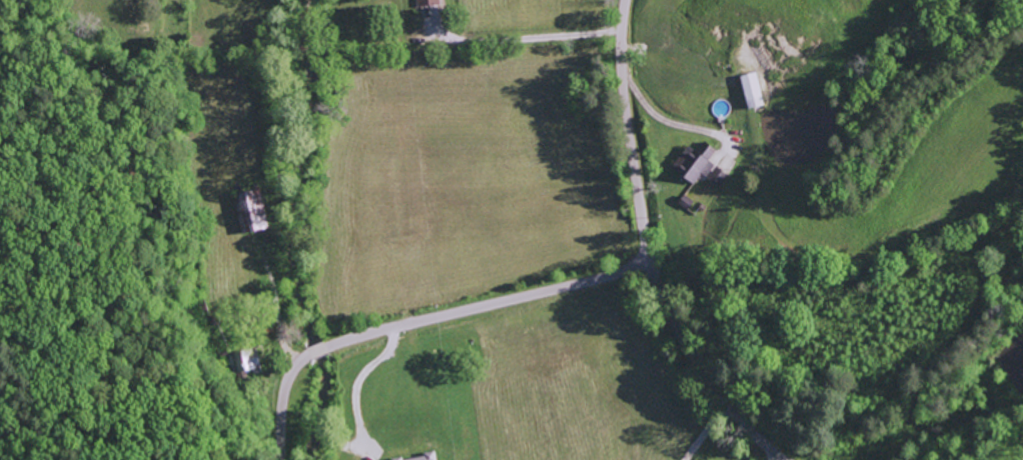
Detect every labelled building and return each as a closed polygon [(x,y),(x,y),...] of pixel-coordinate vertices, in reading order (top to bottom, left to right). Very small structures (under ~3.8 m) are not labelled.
[(422,9),(444,7),(444,0),(421,0),(422,9)] [(767,107),(762,74),(744,77),(750,111),(767,107)] [(718,165),(713,162),(720,149),(708,143),(703,152),(689,145),(675,170),(700,184),(704,175),(711,179),(718,165)] [(731,177),(719,167),(710,179),(722,189),(731,177)] [(244,237),(271,230),(262,191),(234,198),(244,237)]
